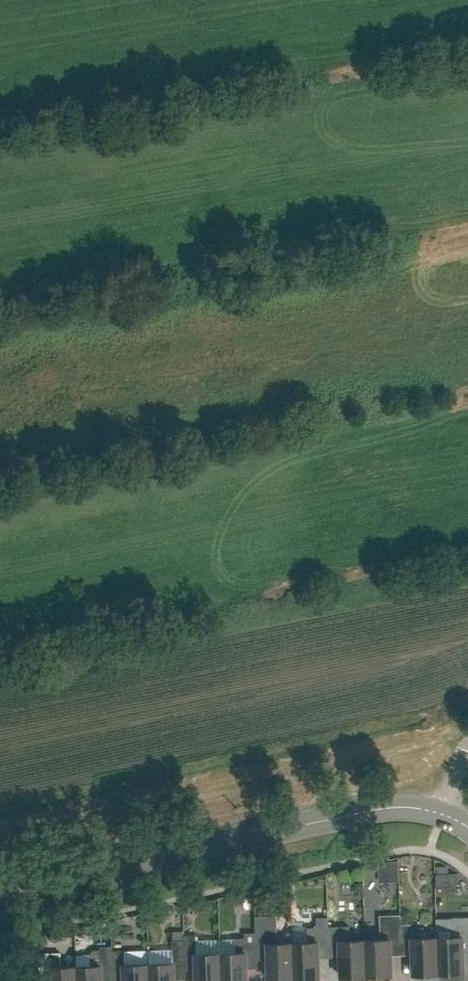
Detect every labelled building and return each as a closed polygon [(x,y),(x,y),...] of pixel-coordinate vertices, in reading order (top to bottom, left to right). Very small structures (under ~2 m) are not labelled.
[(397,862),(379,862),(379,874),(397,874),(397,862)] [(367,976),(392,975),(391,949),(402,949),(401,924),(401,914),(380,915),(381,939),(365,940),(367,976)] [(268,954),(269,979),(294,978),(293,942),(278,943),(276,915),(256,916),(256,932),(257,932),(257,954),(268,954)] [(293,942),(294,978),(319,977),(318,952),(330,951),(328,927),(329,927),(328,917),(317,917),(317,927),(308,927),(309,942),(293,942)] [(437,937),(439,973),(464,972),(463,947),(467,947),(467,917),(437,918),(437,937)] [(413,933),(412,924),(401,924),(402,949),(413,949),(414,974),(439,973),(437,937),(422,938),(422,933),(413,933)] [(328,927),(330,951),(341,951),(341,977),(367,976),(365,940),(350,940),(349,926),(329,927),(328,927)] [(258,962),(257,954),(257,932),(256,932),(245,933),(245,938),(236,938),(236,952),(221,953),(222,980),(247,980),(246,963),(258,962)] [(184,935),(184,940),(185,940),(185,965),(196,964),(197,980),(222,980),(221,953),(196,954),(196,935),(184,935)] [(174,965),(185,965),(185,940),(184,940),(173,940),(174,963),(149,963),(150,980),(175,980),(174,965)] [(102,976),(113,975),(112,950),(113,950),(112,945),(101,946),(101,949),(97,949),(92,954),(92,965),(77,966),(77,980),(102,980),(102,976)] [(113,950),(112,950),(113,975),(124,975),(125,980),(150,980),(149,963),(124,964),(124,950),(113,950)] [(52,980),(77,980),(77,966),(61,967),(61,952),(40,953),(41,978),(52,977),(52,980)]
